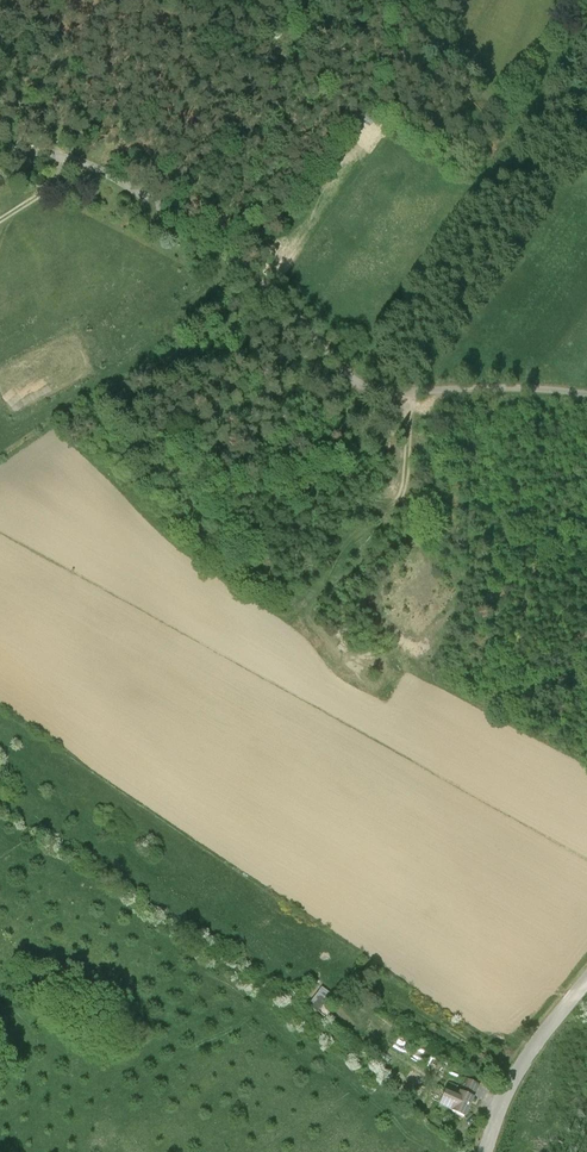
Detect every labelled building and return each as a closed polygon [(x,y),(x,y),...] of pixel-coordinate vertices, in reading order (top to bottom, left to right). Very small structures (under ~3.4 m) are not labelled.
[(471,1098),(460,1092),(456,1099),(444,1093),(438,1106),(451,1112),(450,1112),(462,1118),(471,1098)]
